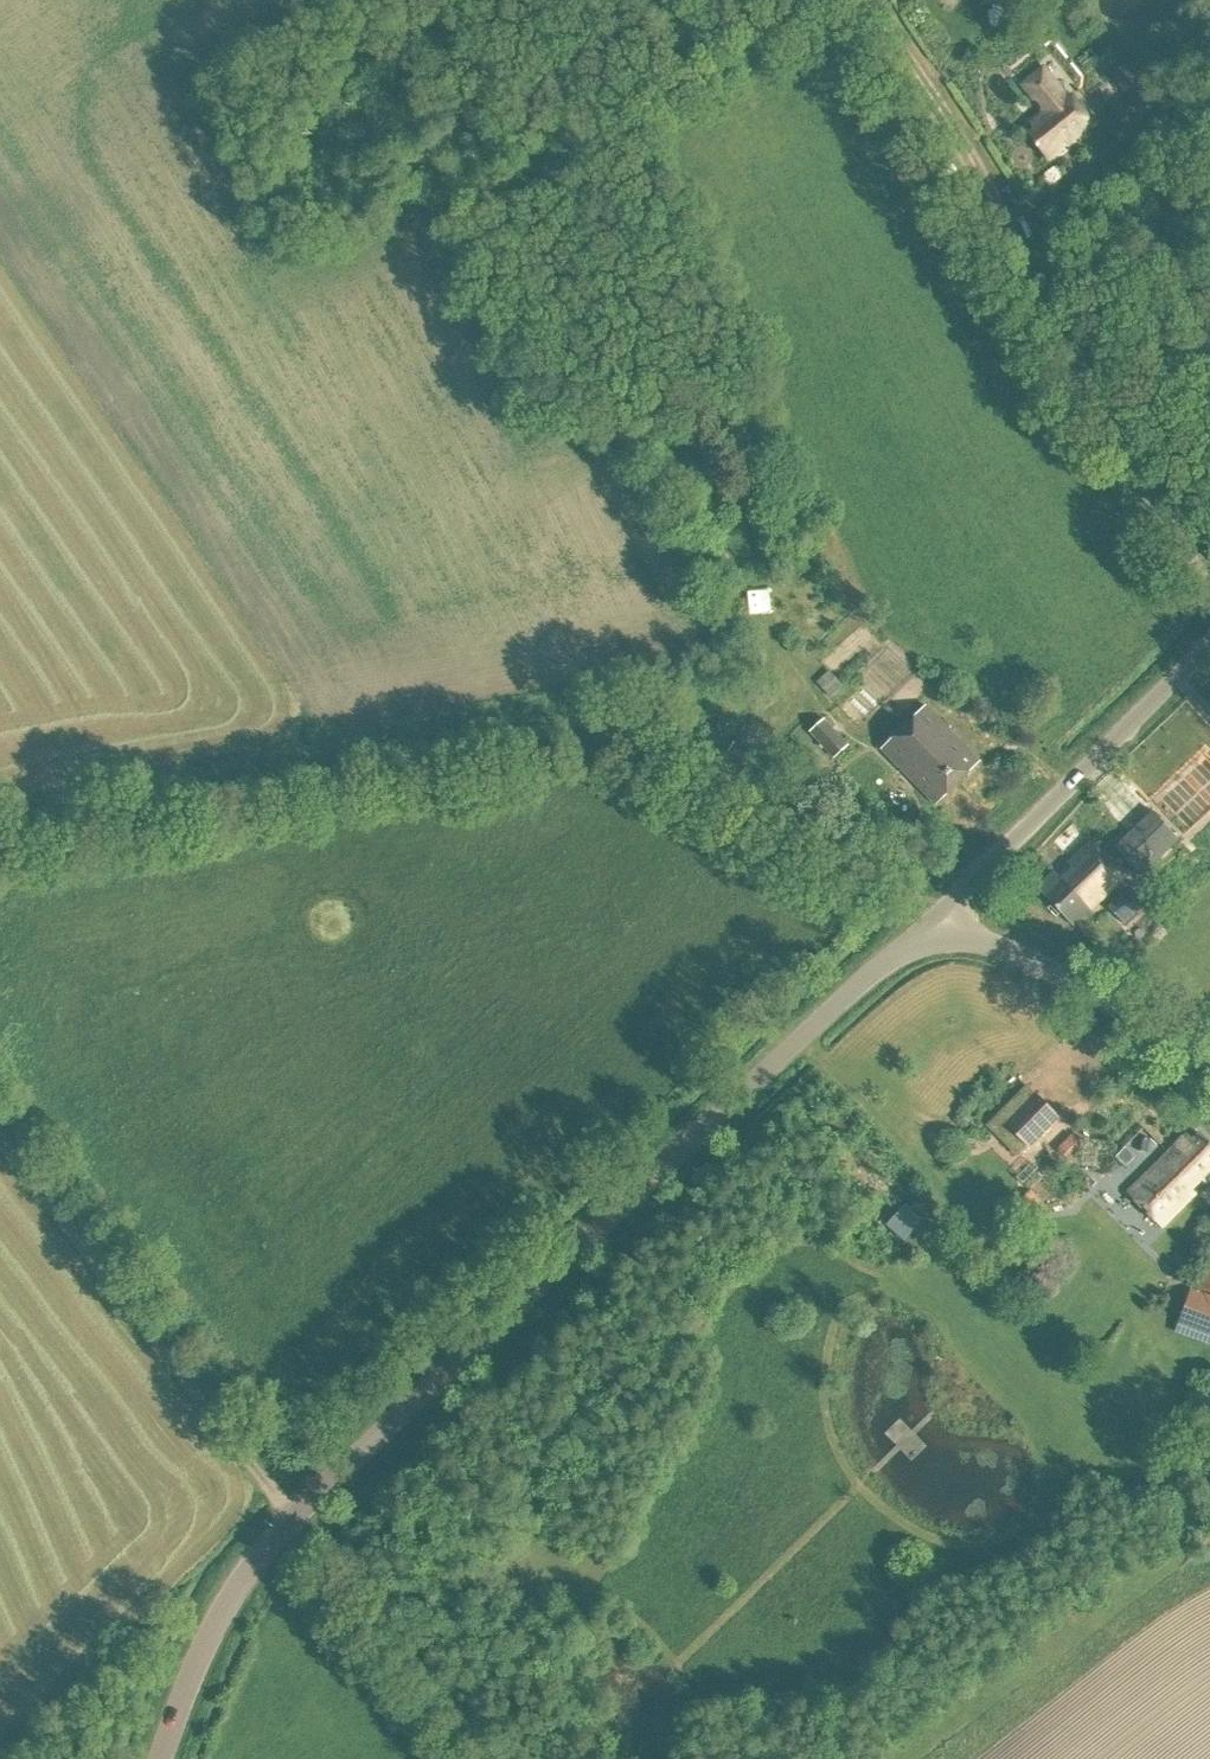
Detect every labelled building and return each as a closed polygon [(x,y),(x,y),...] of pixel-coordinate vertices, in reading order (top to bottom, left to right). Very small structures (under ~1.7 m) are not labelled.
[(1110,78),(1145,122),(1170,103),(1135,58),(1110,78)] [(1019,86),(1043,115),(1029,127),(1033,132),(1028,137),(1046,159),(1089,123),(1076,104),(1082,100),(1073,90),(1068,94),(1044,66),(1019,86)] [(829,671),(817,682),(824,690),(830,685),(837,692),(843,686),(829,671)] [(979,762),(925,706),(881,749),(936,805),(979,762)] [(848,745),(824,720),(810,733),(834,759),(848,745)] [(710,763),(767,798),(783,772),(735,742),(730,751),(721,746),(710,763)] [(1152,812),(1113,848),(1140,877),(1178,841),(1152,812)] [(1073,926),(1124,879),(1093,845),(1070,867),(1073,871),(1063,881),(1056,874),(1039,890),(1073,926)] [(1126,888),(1106,906),(1123,924),(1142,905),(1126,888)] [(1035,1093),(1005,1124),(1030,1149),(1060,1118),(1035,1093)] [(1201,1137),(1190,1148),(1183,1141),(1131,1194),(1157,1220),(1168,1209),(1176,1216),(1209,1181),(1209,1147),(1201,1137)] [(1209,1330),(1209,1300),(1192,1293),(1182,1319),(1209,1330)]
